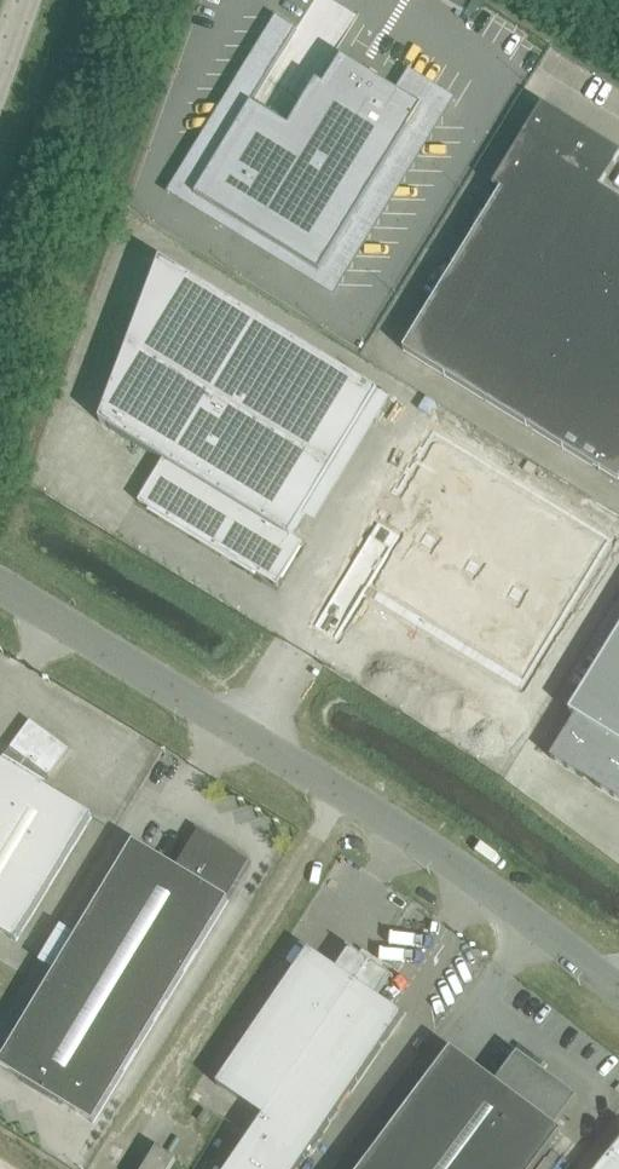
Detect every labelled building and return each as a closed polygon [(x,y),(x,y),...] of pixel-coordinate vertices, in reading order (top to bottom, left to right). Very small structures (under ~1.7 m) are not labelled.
[(467,9),(475,14),(482,2),(479,0),(473,0),(467,9)] [(230,138),(194,195),(320,273),(423,106),(397,90),(342,56),(341,57),(342,57),(335,69),(324,86),(317,81),(290,126),(252,102),(251,102),(230,138)] [(403,350),(618,483),(618,198),(601,187),(607,177),(608,177),(615,165),(614,165),(618,160),(618,158),(618,152),(616,150),(574,125),(576,123),(574,122),(573,124),(542,104),(541,106),(543,107),(536,117),(493,186),(494,187),(495,187),(501,190),(465,249),(467,250),(457,266),(455,265),(403,350)] [(139,502),(255,572),(278,587),(302,546),(304,545),(291,537),(379,393),(161,260),(100,422),(164,461),(139,502)] [(380,421),(385,413),(377,408),(372,416),(380,421)] [(434,428),(322,617),(503,725),(615,536),(434,428)] [(551,758),(618,800),(618,632),(570,712),(576,716),(551,758)] [(17,942),(93,816),(44,787),(49,777),(69,750),(31,721),(1,761),(0,760),(0,932),(17,942)] [(134,842),(0,1063),(0,1066),(94,1123),(229,900),(227,898),(249,862),(232,851),(230,853),(199,834),(184,858),(182,857),(176,867),(134,842)] [(217,1085),(264,1117),(265,1117),(371,962),(348,946),(347,948),(350,950),(337,969),(309,950),(217,1085)] [(371,962),(265,1117),(264,1117),(228,1168),(299,1168),(404,1015),(377,996),(390,977),(393,980),(394,978),(371,962)] [(362,1168),(535,1168),(562,1133),(555,1127),(576,1098),(518,1054),(496,1083),(452,1050),(362,1168)] [(204,1110),(198,1120),(203,1123),(209,1113),(204,1110)] [(615,1150),(600,1168),(618,1168),(618,1145),(615,1150)] [(176,1160),(158,1148),(145,1168),(171,1168),(176,1160)]
